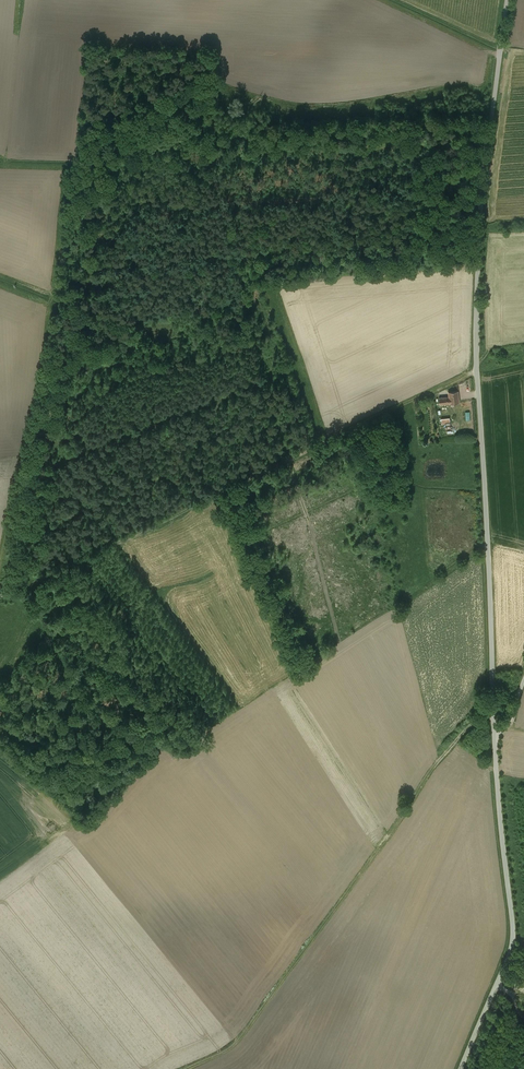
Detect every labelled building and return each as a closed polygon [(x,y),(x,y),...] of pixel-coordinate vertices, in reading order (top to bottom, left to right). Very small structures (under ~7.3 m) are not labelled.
[(460,401),(459,388),(448,388),(449,395),(440,395),(441,402),(460,401)]
